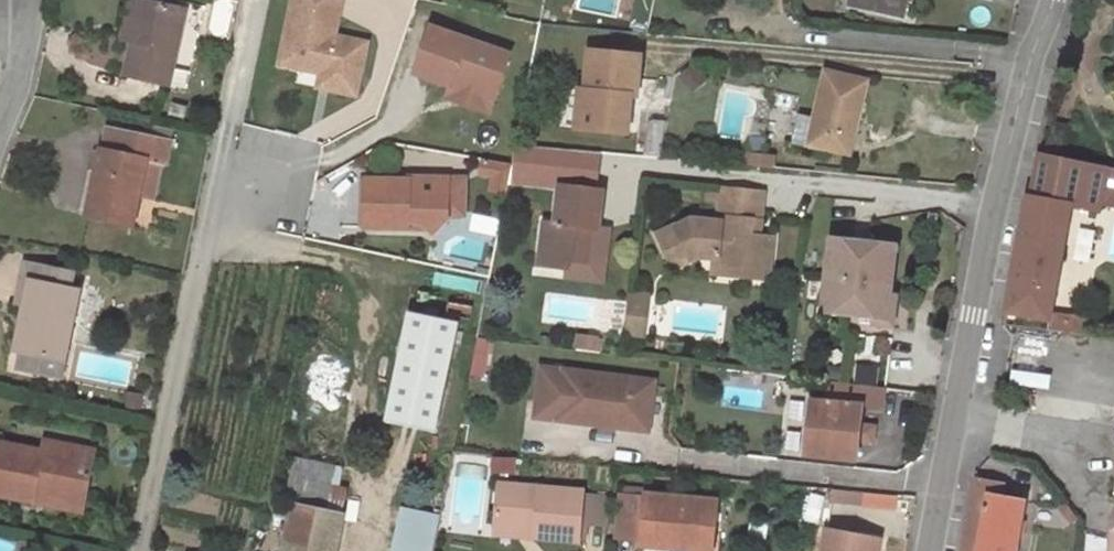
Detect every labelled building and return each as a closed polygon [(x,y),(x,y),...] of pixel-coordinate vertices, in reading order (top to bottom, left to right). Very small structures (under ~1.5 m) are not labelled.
[(142,0),(132,0),(123,39),(133,41),(142,0)] [(185,8),(171,6),(146,0),(142,0),(133,41),(126,73),(170,82),(185,8)] [(344,0),(294,0),(281,63),(334,75),(335,70),(361,76),(368,42),(336,35),(344,0)] [(903,18),(906,0),(850,0),(849,5),(903,18)] [(512,52),(432,25),(416,72),(469,91),(470,88),(496,97),(512,52)] [(639,95),(642,55),(592,51),(588,89),(583,89),(580,127),(630,133),(632,104),(627,104),(628,94),(633,94),(639,95)] [(357,95),(361,76),(335,70),(334,75),(322,72),(319,87),(357,95)] [(815,117),(809,147),(824,151),(825,146),(848,151),(866,79),(826,71),(815,117)] [(490,113),(496,97),(470,88),(469,91),(451,85),(447,97),(490,113)] [(815,117),(801,114),(795,144),(809,147),(815,117)] [(1053,121),(1043,155),(1059,158),(1068,124),(1053,121)] [(148,137),(169,141),(171,132),(151,127),(148,137)] [(166,162),(169,141),(148,137),(109,128),(104,148),(101,148),(87,217),(134,226),(140,194),(148,158),(160,161),(166,162)] [(748,164),(773,167),(774,153),(749,151),(748,164)] [(1027,195),(1005,311),(1048,317),(1070,205),(1098,210),(1099,202),(1102,191),(1106,168),(1059,158),(1043,155),(1039,154),(1031,195),(1027,195)] [(148,158),(140,194),(152,197),(160,161),(148,158)] [(483,174),(496,176),(499,162),(486,159),(483,174)] [(499,162),(493,190),(507,193),(513,165),(499,162)] [(1106,168),(1102,191),(1113,193),(1113,169),(1106,168)] [(410,178),(367,177),(366,226),(410,227),(410,220),(423,220),(434,232),(449,218),(450,176),(410,175),(410,178)] [(465,214),(466,177),(450,176),(449,213),(465,214)] [(545,223),(541,250),(550,266),(567,268),(569,259),(588,263),(593,229),(597,229),(602,191),(560,185),(555,224),(545,223)] [(656,233),(673,268),(697,256),(714,258),(714,262),(745,265),(744,276),(768,278),(771,251),(758,250),(747,248),(749,235),(760,235),(767,189),(723,185),(718,221),(693,218),(656,233)] [(1099,202),(1113,205),(1113,193),(1102,191),(1099,202)] [(715,204),(717,193),(708,192),(706,203),(715,204)] [(758,250),(760,235),(749,235),(747,248),(758,250)] [(893,327),(897,298),(889,297),(894,247),(833,240),(823,310),(856,315),(874,318),(873,324),(893,327)] [(539,264),(550,266),(541,250),(539,264)] [(567,268),(587,270),(588,263),(569,259),(567,268)] [(27,262),(18,302),(26,304),(25,311),(31,313),(19,368),(62,376),(80,290),(71,288),(74,272),(27,262)] [(713,273),(744,276),(745,265),(714,262),(713,273)] [(647,297),(629,295),(626,314),(645,316),(647,297)] [(433,430),(457,323),(409,312),(386,420),(433,430)] [(624,331),(643,333),(645,316),(626,314),(624,331)] [(855,322),(873,324),(874,318),(856,315),(855,322)] [(1056,315),(1054,328),(1085,332),(1087,318),(1056,315)] [(491,340),(477,338),(474,352),(488,356),(491,340)] [(474,352),(464,405),(478,407),(488,356),(474,352)] [(541,368),(535,417),(648,431),(654,382),(541,368)] [(140,409),(143,394),(128,391),(125,406),(140,409)] [(859,425),(861,405),(820,401),(812,401),(810,421),(808,437),(806,454),(855,459),(858,439),(859,425)] [(808,437),(810,421),(797,419),(796,435),(808,437)] [(859,425),(858,439),(867,440),(868,426),(859,425)] [(84,499),(94,449),(45,439),(43,450),(0,442),(0,494),(33,500),(35,490),(84,499)] [(335,487),(339,468),(293,459),(290,476),(335,487)] [(335,487),(290,476),(284,503),(293,504),(342,513),(346,490),(335,487)] [(961,550),(1014,550),(1023,501),(1002,497),(1004,483),(974,478),(961,550)] [(579,526),(582,492),(581,490),(499,483),(496,523),(537,527),(536,536),(578,539),(579,526)] [(622,492),(643,495),(643,488),(623,486),(622,492)] [(864,493),(831,489),(831,500),(863,503),(864,493)] [(35,490),(33,500),(82,510),(84,499),(35,490)] [(608,529),(612,495),(582,492),(579,526),(608,529)] [(640,538),(674,542),(712,546),(717,504),(642,496),(643,495),(622,492),(617,535),(640,538)] [(816,522),(821,498),(812,495),(806,520),(816,522)] [(293,504),(283,550),(335,550),(342,513),(293,504)] [(438,525),(400,518),(392,550),(432,550),(438,525)] [(537,527),(496,523),(496,532),(536,536),(537,527)] [(878,540),(826,530),(822,550),(876,550),(878,540)] [(640,538),(639,549),(657,550),(673,550),(674,542),(640,538)]
